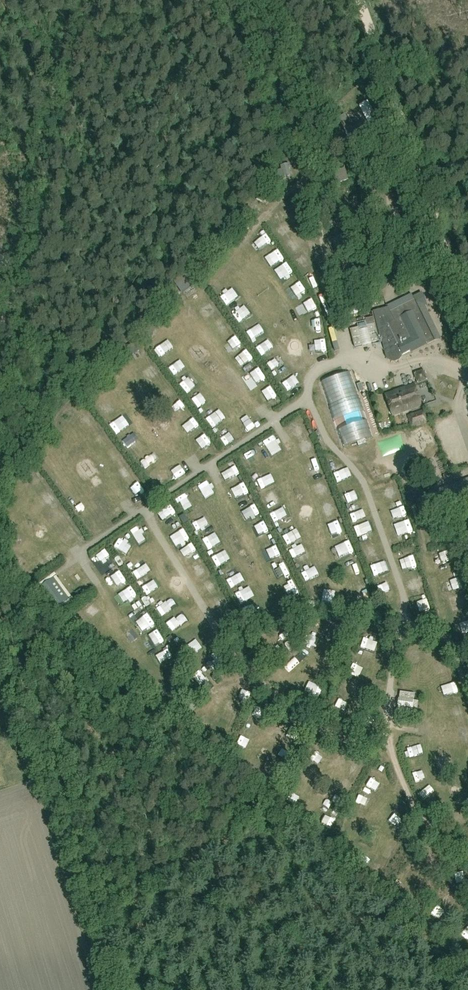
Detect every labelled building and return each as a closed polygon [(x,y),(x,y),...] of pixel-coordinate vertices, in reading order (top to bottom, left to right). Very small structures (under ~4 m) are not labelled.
[(302,147),(305,151),(312,147),(310,143),(308,138),(300,143),(302,147)] [(290,169),(289,164),(280,166),(281,171),(282,170),(284,176),(284,177),(290,175),(289,169),(290,169)] [(321,178),(326,169),(317,164),(312,173),(321,178)] [(333,174),(336,185),(348,182),(344,171),(333,174)] [(261,202),(267,191),(263,189),(258,197),(257,200),(261,202)] [(333,196),(331,189),(322,192),(324,198),(333,196)] [(331,221),(336,226),(343,218),(337,214),(331,221)] [(236,215),(232,220),(242,227),(246,223),(236,215)] [(225,226),(220,231),(229,240),(234,236),(225,226)] [(259,248),(269,242),(264,235),(255,242),(259,248)] [(214,236),(207,244),(221,257),(228,249),(214,236)] [(367,269),(351,268),(350,283),(366,284),(367,269)] [(194,287),(185,274),(174,282),(183,295),(194,287)] [(165,294),(161,301),(168,306),(172,299),(165,294)] [(402,356),(402,354),(433,339),(418,308),(422,306),(417,297),(389,311),(387,307),(374,311),(384,352),(385,355),(386,357),(387,359),(390,361),(394,362),(397,361),(400,359),(401,357),(402,356)] [(304,308),(307,313),(314,310),(312,305),(304,308)] [(140,318),(134,330),(138,333),(139,331),(151,338),(157,328),(140,318)] [(371,342),(378,341),(374,324),(366,326),(367,327),(359,329),(358,328),(351,330),(355,347),(363,345),(364,349),(372,347),(371,342)] [(323,339),(313,341),(315,353),(325,352),(323,339)] [(133,342),(126,346),(131,354),(138,350),(133,342)] [(265,365),(271,374),(280,367),(274,359),(265,365)] [(108,363),(103,370),(114,378),(118,371),(108,363)] [(413,373),(417,385),(428,381),(424,369),(413,373)] [(100,379),(92,388),(97,391),(104,383),(100,379)] [(422,406),(414,384),(385,395),(392,416),(422,406)] [(427,422),(424,414),(423,410),(407,416),(411,429),(428,424),(427,422)] [(296,439),(300,448),(310,444),(307,435),(296,439)] [(269,436),(259,440),(263,449),(273,445),(269,436)] [(259,455),(252,445),(240,453),(246,463),(259,455)] [(104,451),(107,458),(116,455),(113,447),(104,451)] [(305,459),(309,469),(319,465),(314,455),(305,459)] [(179,475),(187,470),(181,461),(174,466),(179,475)] [(223,477),(234,473),(230,462),(219,466),(223,477)] [(121,478),(131,473),(126,464),(117,470),(121,478)] [(157,468),(151,483),(159,487),(165,471),(157,468)] [(332,478),(338,477),(335,468),(330,470),(332,478)] [(254,486),(263,482),(259,472),(250,476),(254,486)] [(312,480),(316,490),(327,486),(322,476),(312,480)] [(198,494),(208,489),(203,480),(193,485),(198,494)] [(242,480),(231,484),(235,495),(246,492),(242,480)] [(385,484),(386,493),(397,492),(396,483),(385,484)] [(139,486),(133,492),(139,499),(145,493),(139,486)] [(257,491),(260,500),(270,496),(267,487),(257,491)] [(339,493),(342,501),(353,496),(350,488),(339,493)] [(174,496),(178,506),(186,502),(183,493),(174,496)] [(399,497),(390,499),(392,509),(402,507),(399,497)] [(327,512),(336,508),(332,500),(323,504),(327,512)] [(52,510),(56,517),(64,512),(60,505),(52,510)] [(110,519),(118,514),(113,505),(105,510),(110,519)] [(167,518),(172,509),(166,506),(161,515),(167,518)] [(346,510),(350,521),(361,517),(357,506),(346,510)] [(282,509),(269,515),(272,521),(285,515),(282,509)] [(198,514),(188,520),(193,528),(203,523),(198,514)] [(397,528),(407,527),(407,517),(396,518),(397,528)] [(131,522),(135,537),(145,534),(141,519),(131,522)] [(328,532),(343,529),(342,521),(326,524),(328,532)] [(177,522),(168,528),(174,536),(183,529),(177,522)] [(280,533),(286,540),(294,532),(288,525),(280,533)] [(205,528),(196,534),(203,545),(212,539),(205,528)] [(73,541),(80,537),(76,531),(69,535),(73,541)] [(362,551),(376,546),(372,536),(358,542),(362,551)] [(265,549),(274,545),(270,537),(261,542),(265,549)] [(123,548),(123,538),(112,538),(112,547),(123,548)] [(349,541),(334,546),(338,557),(352,551),(349,541)] [(181,547),(185,557),(195,552),(190,543),(181,547)] [(296,545),(286,550),(291,560),(301,555),(296,545)] [(96,554),(100,561),(109,556),(105,550),(96,554)] [(136,557),(126,562),(130,571),(140,566),(136,557)] [(197,573),(206,568),(201,559),(192,564),(197,573)] [(356,559),(345,562),(348,571),(359,568),(356,559)] [(410,574),(413,583),(419,582),(416,572),(410,574)] [(151,573),(139,582),(145,591),(157,582),(151,573)] [(205,587),(214,582),(209,574),(200,579),(205,587)] [(53,579),(40,589),(54,609),(68,599),(53,579)] [(236,583),(229,587),(233,594),(240,590),(236,583)] [(125,601),(135,597),(131,589),(122,593),(125,601)] [(210,598),(215,607),(226,602),(221,592),(210,598)] [(414,596),(416,605),(427,603),(425,594),(414,596)] [(157,610),(164,604),(157,596),(149,602),(157,610)] [(232,611),(224,614),(229,623),(236,619),(232,611)] [(148,632),(156,628),(152,620),(144,625),(148,632)] [(415,693),(400,691),(397,712),(412,714),(413,707),(417,708),(418,700),(414,700),(415,693)] [(465,805),(467,803),(467,796),(466,793),(460,798),(465,805)]
